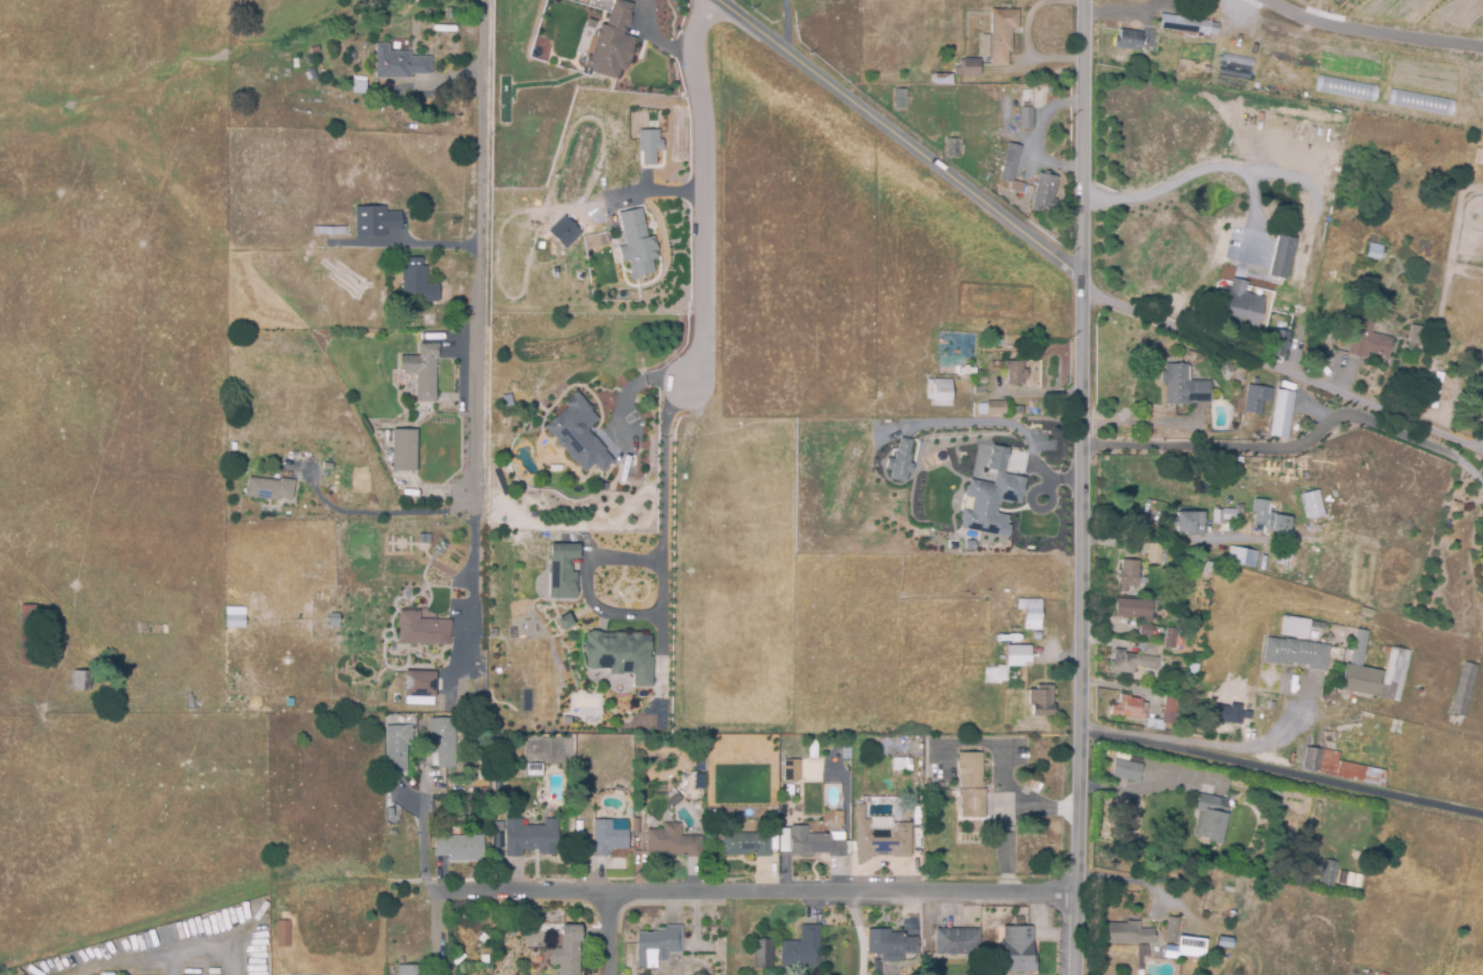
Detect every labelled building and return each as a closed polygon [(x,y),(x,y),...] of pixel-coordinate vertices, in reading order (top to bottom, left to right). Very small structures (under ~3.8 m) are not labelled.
[(589,56),(586,55),(582,69),(617,78),(619,69),(626,71),(635,37),(623,34),(631,3),(619,0),(612,0),(605,25),(598,23),(589,56)] [(1169,9),(1170,0),(1179,0),(1178,10),(1169,9)] [(1008,67),(990,67),(990,11),(1019,11),(1018,30),(1012,30),(1011,52),(1008,52),(1008,67)] [(1207,43),(1173,38),(1173,32),(1160,30),(1162,14),(1210,21),(1207,43)] [(1139,51),(1113,49),(1114,37),(1119,38),(1120,30),(1141,32),(1139,51)] [(410,81),(374,79),(376,44),(388,45),(387,51),(410,53),(410,57),(432,58),(431,76),(410,75),(410,81)] [(310,55),(309,50),(317,47),(318,53),(310,55)] [(356,63),(347,63),(347,53),(356,53),(356,63)] [(307,66),(303,59),(309,56),(312,64),(307,66)] [(316,69),(313,57),(318,56),(321,67),(316,69)] [(979,77),(962,77),(963,59),(980,60),(979,77)] [(311,81),(307,71),(312,69),(317,79),(311,81)] [(950,86),(932,86),(932,75),(950,75),(952,75),(952,86),(950,86)] [(364,96),(352,94),(354,77),(367,78),(364,96)] [(906,111),(893,110),(894,90),(907,90),(906,111)] [(1019,131),(1018,109),(1031,108),(1032,130),(1019,131)] [(658,129),(638,130),(639,165),(655,165),(654,151),(662,151),(661,139),(658,139),(658,129)] [(951,158),(945,158),(944,140),(950,139),(958,139),(958,145),(961,145),(961,152),(958,152),(958,158),(951,158)] [(1020,194),(1007,190),(1008,184),(997,181),(1007,144),(1021,147),(1012,181),(1023,184),(1020,194)] [(1038,214),(1029,212),(1036,179),(1056,183),(1053,200),(1055,200),(1053,211),(1040,208),(1038,214)] [(354,235),(354,205),(385,205),(385,210),(401,210),(401,229),(385,230),(385,235),(354,235)] [(618,212),(624,245),(617,247),(620,262),(627,261),(630,278),(654,274),(652,259),(657,258),(653,235),(645,236),(641,208),(618,212)] [(546,230),(564,249),(580,233),(563,214),(546,230)] [(324,235),(324,225),(333,225),(333,234),(324,235)] [(1276,231),(1295,235),(1285,276),(1267,271),(1276,231)] [(1370,241),(1382,244),(1378,257),(1366,254),(1370,241)] [(438,301),(420,301),(420,293),(400,293),(400,265),(401,265),(402,257),(422,257),(421,265),(426,265),(426,283),(438,283),(438,301)] [(1254,333),(1211,319),(1221,287),(1227,289),(1230,278),(1247,283),(1244,292),(1265,299),(1254,333)] [(1383,302),(1373,299),(1375,291),(1386,295),(1383,302)] [(1364,360),(1345,355),(1355,314),(1374,319),(1370,333),(1392,339),(1387,360),(1366,354),(1364,360)] [(1423,347),(1407,345),(1409,326),(1426,328),(1423,347)] [(1283,360),(1268,357),(1274,328),(1289,331),(1283,360)] [(415,401),(415,372),(398,372),(398,354),(417,354),(417,342),(437,342),(438,359),(435,359),(435,401),(415,401)] [(1021,385),(1007,385),(1007,377),(1003,377),(1003,362),(1022,363),(1022,370),(1026,370),(1026,380),(1021,380),(1021,385)] [(1185,404),(1163,404),(1162,364),(1185,364),(1185,381),(1207,381),(1207,401),(1185,402),(1185,404)] [(951,408),(931,407),(931,398),(926,398),(926,380),(952,381),(951,408)] [(1249,385),(1274,389),(1272,401),(1264,400),(1261,414),(1244,411),(1249,385)] [(1281,441),(1266,439),(1274,391),(1289,394),(1281,441)] [(569,408),(566,404),(578,394),(600,421),(588,431),(614,461),(601,472),(595,465),(585,473),(547,427),(569,408)] [(1005,417),(978,417),(978,404),(985,404),(985,402),(1005,402),(1005,417)] [(416,470),(391,470),(392,428),(417,428),(416,470)] [(912,440),(897,437),(893,459),(886,457),(884,469),(889,470),(888,479),(905,482),(912,440)] [(957,528),(1008,536),(1010,524),(1006,523),(1007,515),(995,513),(998,500),(1020,503),(1024,477),(1003,474),(1007,448),(990,445),(986,469),(994,470),(992,483),(966,479),(963,496),(972,497),(970,509),(961,507),(957,528)] [(278,499),(245,496),(247,475),(278,479),(279,477),(294,479),(292,499),(278,497),(278,499)] [(326,485),(319,483),(321,475),(328,477),(326,485)] [(1307,519),(1323,515),(1316,489),(1300,493),(1307,519)] [(1267,530),(1254,528),(1255,525),(1253,525),(1255,513),(1252,512),(1255,499),(1269,502),(1267,513),(1276,515),(1274,528),(1268,527),(1267,530)] [(1465,502),(1463,510),(1455,508),(1457,500),(1465,502)] [(1222,525),(1213,525),(1213,510),(1218,510),(1219,502),(1236,502),(1236,505),(1243,505),(1243,515),(1237,515),(1236,521),(1222,521),(1222,525)] [(1194,532),(1175,532),(1175,527),(1172,527),(1172,518),(1175,518),(1175,512),(1203,512),(1203,523),(1194,523),(1194,532)] [(583,542),(583,558),(574,558),(574,570),(581,570),(580,597),(551,596),(552,556),(554,557),(554,542),(583,542)] [(1166,565),(1147,563),(1148,544),(1168,545),(1166,565)] [(1256,568),(1227,563),(1228,561),(1221,560),(1223,545),(1259,550),(1256,568)] [(1218,558),(1205,554),(1207,548),(1220,552),(1218,558)] [(1127,592),(1117,591),(1118,568),(1125,569),(1125,560),(1139,561),(1139,571),(1138,587),(1127,587),(1127,592)] [(1041,630),(1025,629),(1025,610),(1017,610),(1018,599),(1042,600),(1041,630)] [(1150,622),(1141,621),(1141,619),(1115,616),(1117,599),(1152,602),(1150,622)] [(35,664),(19,664),(20,603),(36,604),(35,664)] [(225,627),(225,607),(244,606),(245,627),(225,627)] [(1372,618),(1358,614),(1359,608),(1373,611),(1372,618)] [(450,645),(400,643),(401,611),(419,611),(419,619),(451,621),(450,645)] [(561,618),(571,612),(578,623),(567,629),(561,618)] [(1307,639),(1279,635),(1282,616),(1310,620),(1307,639)] [(1152,637),(1140,636),(1141,624),(1153,625),(1152,637)] [(1175,649),(1164,647),(1167,628),(1178,629),(1175,649)] [(1376,699),(1338,691),(1343,664),(1348,666),(1355,630),(1367,633),(1361,668),(1381,672),(1376,699)] [(637,686),(637,672),(613,672),(613,667),(589,667),(589,631),(650,631),(650,634),(654,634),(654,656),(656,656),(656,686),(637,686)] [(1326,672),(1307,669),(1308,665),(1285,662),(1284,666),(1263,663),(1266,638),(1285,640),(1285,639),(1330,645),(1326,672)] [(1156,656),(1142,654),(1144,643),(1158,644),(1158,645),(1163,646),(1162,656),(1157,655),(1156,656)] [(1030,666),(1006,666),(1006,646),(1031,647),(1030,666)] [(106,666),(105,649),(115,648),(116,665),(106,666)] [(1400,704),(1379,701),(1388,648),(1409,651),(1400,704)] [(1134,674),(1108,670),(1110,661),(1113,661),(1114,650),(1125,651),(1124,654),(1144,656),(1142,666),(1135,666),(1134,674)] [(1463,719),(1448,714),(1463,663),(1478,667),(1463,719)] [(1007,687),(985,685),(986,665),(1008,666),(1008,672),(1015,672),(1015,675),(1016,675),(1015,679),(1007,679),(1007,687)] [(1197,673),(1190,673),(1191,665),(1198,665),(1197,673)] [(91,689),(71,689),(72,669),(92,670),(91,689)] [(428,701),(407,701),(407,696),(406,696),(406,679),(428,679),(428,701)] [(1054,716),(1032,716),(1032,705),(1029,705),(1029,690),(1037,690),(1037,686),(1051,686),(1051,705),(1054,705),(1054,716)] [(1163,729),(1147,727),(1148,719),(1162,721),(1163,711),(1160,711),(1160,707),(1164,708),(1166,692),(1179,694),(1175,724),(1164,723),(1163,729)] [(1144,719),(1129,717),(1129,718),(1110,715),(1111,706),(1115,706),(1119,703),(1120,695),(1129,696),(1129,698),(1142,700),(1142,704),(1146,704),(1144,719)] [(1246,722),(1222,720),(1224,701),(1246,703),(1246,709),(1255,710),(1254,718),(1246,717),(1246,722)] [(437,767),(437,753),(430,753),(430,719),(455,719),(455,766),(437,767)] [(387,772),(386,727),(412,726),(412,743),(406,743),(406,772),(387,772)] [(809,761),(809,744),(817,744),(817,761),(809,761)] [(842,757),(836,753),(843,744),(849,748),(842,757)] [(1301,767),(1293,766),(1296,746),(1304,747),(1301,767)] [(1318,771),(1303,769),(1306,748),(1321,749),(1318,771)] [(1383,787),(1318,773),(1324,749),(1340,753),(1338,761),(1387,771),(1383,787)] [(956,752),(956,767),(958,767),(958,818),(984,818),(984,788),(982,788),(982,781),(980,781),(980,752),(956,752)] [(911,777),(906,777),(906,771),(894,771),(894,758),(907,758),(907,759),(911,759),(911,777)] [(1138,782),(1111,776),(1115,759),(1142,765),(1138,782)] [(785,781),(784,761),(799,760),(800,781),(785,781)] [(542,777),(526,776),(527,764),(542,765),(542,777)] [(1031,789),(1024,786),(1028,778),(1035,782),(1031,789)] [(793,796),(785,796),(785,785),(794,785),(793,796)] [(1221,844),(1206,841),(1207,838),(1193,835),(1198,811),(1194,811),(1198,794),(1229,800),(1226,814),(1227,814),(1221,844)] [(911,857),(893,857),(893,856),(875,856),(875,857),(856,857),(856,805),(862,805),(862,796),(902,796),(902,817),(893,817),(893,823),(911,823),(911,857)] [(675,811),(670,805),(681,798),(685,804),(675,811)] [(522,857),(506,857),(506,820),(520,820),(520,826),(544,826),(545,820),(557,820),(557,854),(538,854),(538,850),(522,850),(522,857)] [(607,856),(593,856),(593,821),(628,821),(628,849),(611,849),(611,852),(607,852),(607,856)] [(503,831),(494,831),(494,822),(503,822),(503,831)] [(700,857),(681,857),(681,856),(669,856),(669,854),(646,853),(647,830),(663,830),(663,823),(680,824),(680,837),(701,837),(700,857)] [(912,842),(912,827),(921,827),(921,842),(912,842)] [(788,852),(780,852),(780,829),(789,829),(788,852)] [(829,857),(829,853),(813,853),(813,855),(796,856),(796,831),(807,831),(807,834),(831,834),(831,833),(844,833),(844,840),(845,840),(845,842),(851,841),(851,853),(845,853),(846,857),(829,857)] [(771,857),(754,857),(754,855),(744,855),(744,856),(722,856),(722,834),(771,834),(771,857)] [(450,862),(450,855),(435,855),(435,837),(483,836),(484,861),(450,862)] [(1332,890),(1317,887),(1323,859),(1338,862),(1332,890)] [(485,920),(479,918),(482,911),(488,913),(485,920)] [(1015,926),(1014,918),(1022,918),(1023,926),(1015,926)] [(1176,944),(1165,943),(1168,918),(1179,919),(1176,944)] [(278,947),(278,922),(290,921),(290,947),(278,947)] [(1154,944),(1106,944),(1107,931),(1108,931),(1108,924),(1127,924),(1127,922),(1139,922),(1139,929),(1154,930),(1154,944)] [(879,961),(879,954),(868,954),(867,925),(889,925),(889,933),(903,933),(903,937),(918,937),(918,954),(902,954),(902,961),(879,961)] [(579,955),(579,974),(560,974),(560,965),(550,965),(550,948),(561,949),(561,939),(563,939),(563,926),(581,926),(580,951),(581,951),(581,955),(579,955)] [(657,968),(645,968),(645,967),(636,967),(636,949),(637,949),(637,933),(657,933),(657,929),(665,930),(665,926),(682,926),(682,953),(668,953),(668,961),(657,961),(657,968)] [(820,967),(781,967),(781,942),(801,942),(801,926),(820,926),(820,967)] [(1036,973),(1000,972),(1000,940),(1003,940),(1003,927),(1034,927),(1034,955),(1036,955),(1036,973)] [(956,955),(935,955),(935,929),(956,929),(979,929),(979,955),(956,955)] [(1240,937),(1240,944),(1225,943),(1226,935),(1240,937)] [(1202,962),(1164,957),(1166,945),(1178,947),(1180,936),(1205,940),(1202,962)] [(754,968),(753,941),(772,940),(773,968),(754,968)] [(423,966),(423,974),(397,974),(397,966),(423,966)]
